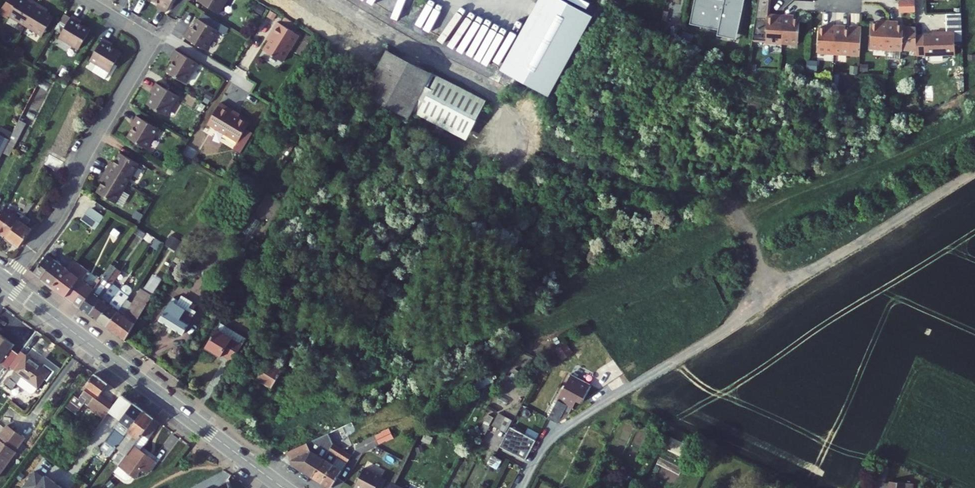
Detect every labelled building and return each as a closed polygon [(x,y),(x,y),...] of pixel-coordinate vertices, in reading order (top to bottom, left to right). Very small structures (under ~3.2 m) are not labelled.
[(26,28),(39,6),(32,2),(30,5),(27,3),(22,0),(20,0),(9,18),(26,28)] [(165,0),(152,0),(155,2),(153,5),(160,9),(165,0)] [(199,3),(212,11),(218,0),(200,0),(199,3)] [(547,97),(591,17),(561,0),(538,0),(499,70),(547,97)] [(690,21),(718,27),(738,30),(743,3),(738,1),(738,0),(694,0),(690,21)] [(763,39),(779,39),(781,11),(773,10),(773,13),(770,13),(765,13),(765,0),(755,0),(749,35),(763,36),(763,39)] [(912,0),(896,0),(896,9),(912,8),(912,0)] [(46,10),(39,6),(26,28),(43,38),(54,19),(47,15),(44,13),(46,10)] [(781,11),(779,39),(795,40),(796,15),(791,14),(788,14),(788,11),(781,11)] [(492,46),(508,16),(501,13),(486,43),(492,46)] [(184,30),(180,37),(200,48),(211,28),(192,17),(186,27),(184,30)] [(869,20),(868,45),(884,46),(886,17),(878,17),(878,20),(875,20),(869,20)] [(886,17),(884,46),(883,55),(899,55),(899,47),(900,47),(901,21),(896,21),(893,21),(893,18),(886,17)] [(78,25),(80,22),(73,18),(59,40),(79,52),(91,33),(81,27),(78,25)] [(292,31),(271,18),(263,31),(265,32),(257,46),(276,58),(292,31)] [(816,24),(814,50),(830,51),(832,23),(825,22),(825,25),(822,25),(816,24)] [(848,24),(848,27),(842,26),(839,26),(839,23),(832,23),(830,51),(856,53),(858,25),(848,24)] [(737,36),(738,30),(718,27),(717,32),(737,36)] [(913,35),(913,56),(954,55),(954,32),(946,32),(946,34),(913,35)] [(108,48),(110,45),(103,41),(90,63),(110,75),(121,56),(111,50),(108,48)] [(162,71),(173,50),(170,48),(166,55),(169,57),(167,60),(162,71)] [(412,108),(430,75),(385,49),(360,93),(404,120),(412,108)] [(192,61),(173,50),(162,71),(181,81),(192,61)] [(482,104),(430,75),(412,108),(463,137),(482,104)] [(143,104),(144,105),(155,84),(151,82),(147,88),(151,90),(149,93),(143,104)] [(174,94),(155,84),(144,105),(162,115),(174,94)] [(229,110),(214,102),(202,123),(233,141),(243,122),(227,113),(229,110)] [(132,115),(129,120),(134,123),(137,118),(132,115)] [(137,118),(134,123),(126,138),(143,148),(155,128),(137,118)] [(126,138),(134,123),(129,120),(128,122),(132,124),(130,127),(124,137),(126,138)] [(9,141),(3,153),(9,157),(26,126),(20,122),(9,141)] [(0,136),(0,159),(3,153),(9,141),(0,136)] [(102,170),(107,173),(118,153),(117,152),(111,162),(109,165),(106,164),(102,170)] [(136,163),(118,153),(107,173),(125,183),(136,163)] [(94,192),(97,193),(107,173),(102,170),(98,177),(101,179),(100,182),(94,192)] [(125,183),(107,173),(97,193),(113,203),(125,183)] [(105,215),(93,207),(84,219),(96,228),(105,215)] [(18,216),(4,236),(15,242),(25,222),(29,216),(21,211),(18,216)] [(2,213),(0,215),(0,216),(0,233),(4,236),(18,216),(2,213)] [(181,261),(207,217),(201,213),(174,257),(181,261)] [(15,242),(19,244),(32,226),(29,224),(32,218),(29,216),(25,222),(15,242)] [(66,269),(46,254),(32,273),(52,288),(66,269)] [(87,271),(73,260),(66,269),(52,288),(72,302),(80,291),(86,296),(91,288),(80,280),(87,271)] [(111,279),(118,268),(109,262),(95,282),(104,288),(108,282),(111,279)] [(104,288),(100,295),(87,314),(96,320),(108,302),(113,295),(117,288),(119,285),(111,279),(108,282),(104,288)] [(108,302),(96,320),(105,327),(117,309),(122,301),(126,294),(131,287),(122,281),(119,285),(117,288),(113,295),(108,302)] [(117,309),(105,327),(124,341),(153,292),(141,285),(133,299),(126,294),(122,301),(117,309)] [(87,314),(100,295),(91,288),(86,296),(78,307),(82,310),(87,314)] [(86,296),(80,291),(72,302),(78,307),(86,296)] [(176,302),(178,298),(172,295),(159,318),(184,332),(195,313),(176,302)] [(243,343),(219,326),(207,345),(223,356),(226,351),(234,356),(243,343)] [(0,337),(0,360),(6,365),(19,346),(3,333),(0,337)] [(557,350),(564,359),(574,351),(567,342),(557,350)] [(282,370),(256,353),(248,366),(257,372),(253,378),(271,389),(282,370)] [(50,370),(28,354),(19,368),(17,370),(23,374),(13,389),(20,394),(27,383),(31,385),(29,387),(42,396),(53,382),(55,383),(62,374),(52,367),(50,370)] [(585,402),(593,383),(572,373),(549,416),(560,421),(567,404),(577,408),(580,400),(585,402)] [(88,387),(90,389),(81,402),(106,421),(111,414),(116,407),(101,397),(110,385),(96,375),(88,387)] [(146,412),(124,396),(116,407),(111,414),(106,421),(101,428),(111,436),(105,445),(117,453),(146,412)] [(80,405),(72,399),(65,408),(78,417),(82,411),(77,408),(80,405)] [(130,455),(155,419),(146,412),(117,453),(120,455),(114,463),(120,467),(130,455)] [(486,423),(492,426),(496,417),(490,414),(486,423)] [(511,423),(498,416),(491,430),(504,437),(511,423)] [(143,454),(164,425),(155,419),(130,455),(140,463),(145,455),(143,454)] [(1,435),(0,436),(0,476),(20,449),(17,447),(26,435),(12,425),(3,437),(1,435)] [(526,460),(536,439),(512,426),(501,447),(516,455),(526,460)] [(380,443),(396,436),(391,427),(376,434),(380,443)] [(488,432),(480,428),(475,437),(483,442),(488,432)] [(329,433),(287,451),(293,465),(312,479),(324,460),(334,445),(329,433)] [(333,466),(342,450),(334,445),(324,460),(312,479),(322,485),(333,466)] [(350,456),(342,450),(333,466),(322,485),(323,486),(326,487),(331,487),(350,456)] [(147,475),(155,462),(145,455),(140,463),(130,455),(120,467),(115,476),(125,483),(132,482),(133,480),(135,481),(141,471),(147,475)] [(380,479),(362,469),(352,487),(375,487),(380,479)] [(35,472),(23,487),(63,487),(46,476),(44,478),(35,472)] [(909,481),(892,479),(891,487),(908,487),(909,481)]
